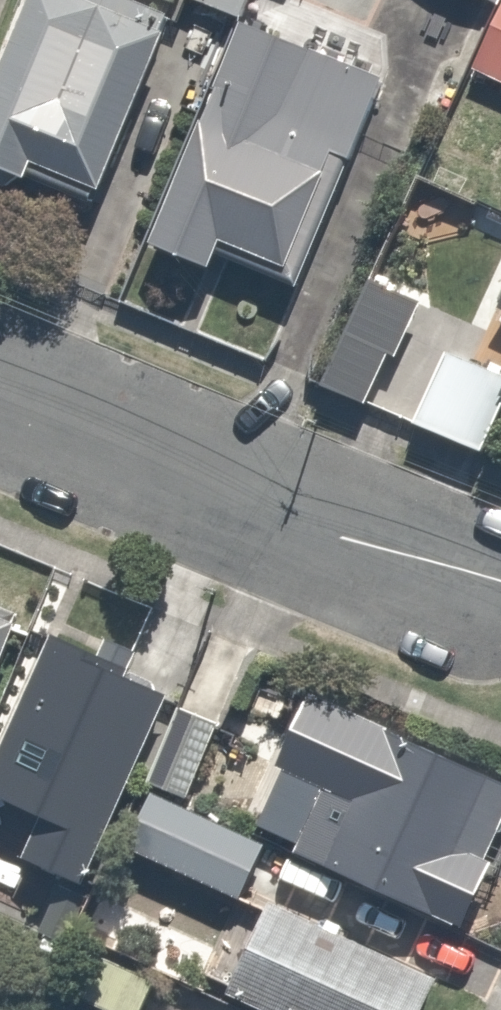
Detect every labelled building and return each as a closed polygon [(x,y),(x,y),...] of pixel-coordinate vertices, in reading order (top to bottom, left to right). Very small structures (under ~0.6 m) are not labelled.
[(0,84),(0,190),(8,193),(22,182),(29,185),(31,182),(93,209),(99,195),(103,197),(169,39),(163,37),(171,20),(124,0),(34,0),(0,84)] [(242,22),(251,0),(187,0),(242,22)] [(469,67),(500,82),(500,0),(469,67)] [(385,82),(245,27),(217,92),(220,93),(207,126),(205,125),(155,249),(214,274),(219,260),(299,292),(385,82)] [(411,173),(500,214),(500,173),(426,139),(411,173)] [(359,277),(318,385),(371,405),(412,297),(359,277)] [(413,424),(500,462),(500,376),(444,351),(413,424)] [(24,628),(19,626),(23,617),(0,607),(0,685),(24,628)] [(173,699),(131,679),(142,655),(110,641),(103,657),(58,636),(0,763),(0,799),(47,820),(27,863),(88,889),(173,699)] [(280,768),(263,806),(299,822),(286,852),(464,931),(500,849),(500,782),(319,701),(287,772),(280,768)] [(179,711),(143,780),(178,799),(214,730),(179,711)] [(150,793),(122,852),(235,905),(262,847),(150,793)] [(89,901),(62,888),(41,934),(68,947),(89,901)] [(268,905),(227,994),(262,1009),(423,1009),(436,981),(268,905)]
